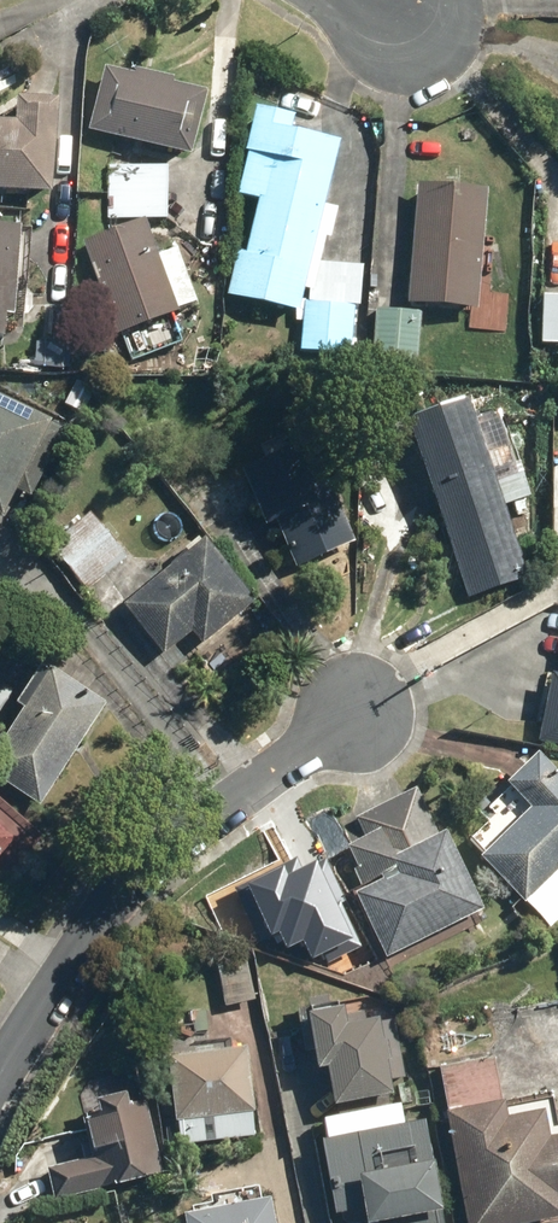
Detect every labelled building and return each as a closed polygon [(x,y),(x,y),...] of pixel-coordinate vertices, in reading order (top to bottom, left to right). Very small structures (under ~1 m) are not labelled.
[(180,83),(181,77),(134,66),(133,72),(110,66),(95,128),(194,151),(208,90),(180,83)] [(22,96),(21,117),(0,116),(0,185),(59,188),(63,98),(22,96)] [(260,105),(248,151),(251,152),(241,194),(262,199),(250,250),(240,248),(229,293),(300,310),(342,137),(297,126),(300,114),(260,105)] [(171,169),(110,166),(108,217),(169,220),(171,169)] [(488,187),(421,184),(415,302),(482,305),(488,187)] [(186,244),(163,252),(151,222),(88,245),(130,360),(182,341),(170,307),(181,303),(182,307),(206,298),(186,244)] [(17,314),(22,224),(0,223),(0,333),(10,333),(11,314),(17,314)] [(322,302),(357,304),(363,304),(365,262),(324,260),(322,302)] [(545,293),(543,343),(557,344),(557,294),(545,293)] [(357,304),(322,302),(309,302),(306,350),(355,352),(357,304)] [(410,331),(411,310),(378,309),(376,356),(420,358),(421,332),(410,331)] [(98,388),(78,379),(65,406),(85,415),(98,388)] [(11,515),(26,488),(35,493),(68,429),(56,422),(59,416),(0,385),(0,509),(11,515)] [(533,570),(475,394),(410,416),(467,591),(533,570)] [(316,434),(244,464),(272,529),(283,524),(302,567),(362,542),(316,434)] [(98,509),(51,541),(88,595),(136,563),(98,509)] [(127,601),(171,653),(195,634),(206,647),(261,602),(206,535),(127,601)] [(44,664),(16,706),(23,711),(0,745),(0,783),(40,809),(107,706),(44,664)] [(515,783),(490,807),(497,815),(468,842),(521,900),(512,908),(527,926),(541,913),(553,926),(557,922),(557,767),(542,750),(511,778),(515,783)] [(440,835),(419,789),(352,819),(360,837),(352,841),(372,884),(363,888),(393,952),(489,908),(452,829),(440,835)] [(12,839),(0,829),(0,854),(12,839)] [(219,951),(232,1005),(258,999),(245,944),(219,951)] [(336,1002),(336,995),(315,996),(318,1065),(335,1064),(336,1102),(400,1099),(399,1079),(404,1079),(403,1047),(398,1047),(396,999),(336,1002)] [(253,1051),(177,1055),(181,1143),(257,1139),(253,1051)] [(51,1198),(167,1171),(151,1099),(139,1102),(136,1089),(102,1096),(107,1116),(87,1121),(95,1157),(44,1168),(51,1198)] [(471,1222),(531,1222),(557,1219),(557,1134),(554,1135),(550,1109),(512,1115),(510,1099),(452,1109),(471,1222)] [(339,1215),(345,1214),(346,1222),(395,1215),(396,1222),(453,1222),(438,1123),(406,1127),(402,1105),(331,1115),(334,1138),(328,1138),(339,1215)] [(189,1210),(191,1222),(279,1222),(274,1195),(189,1210)]
